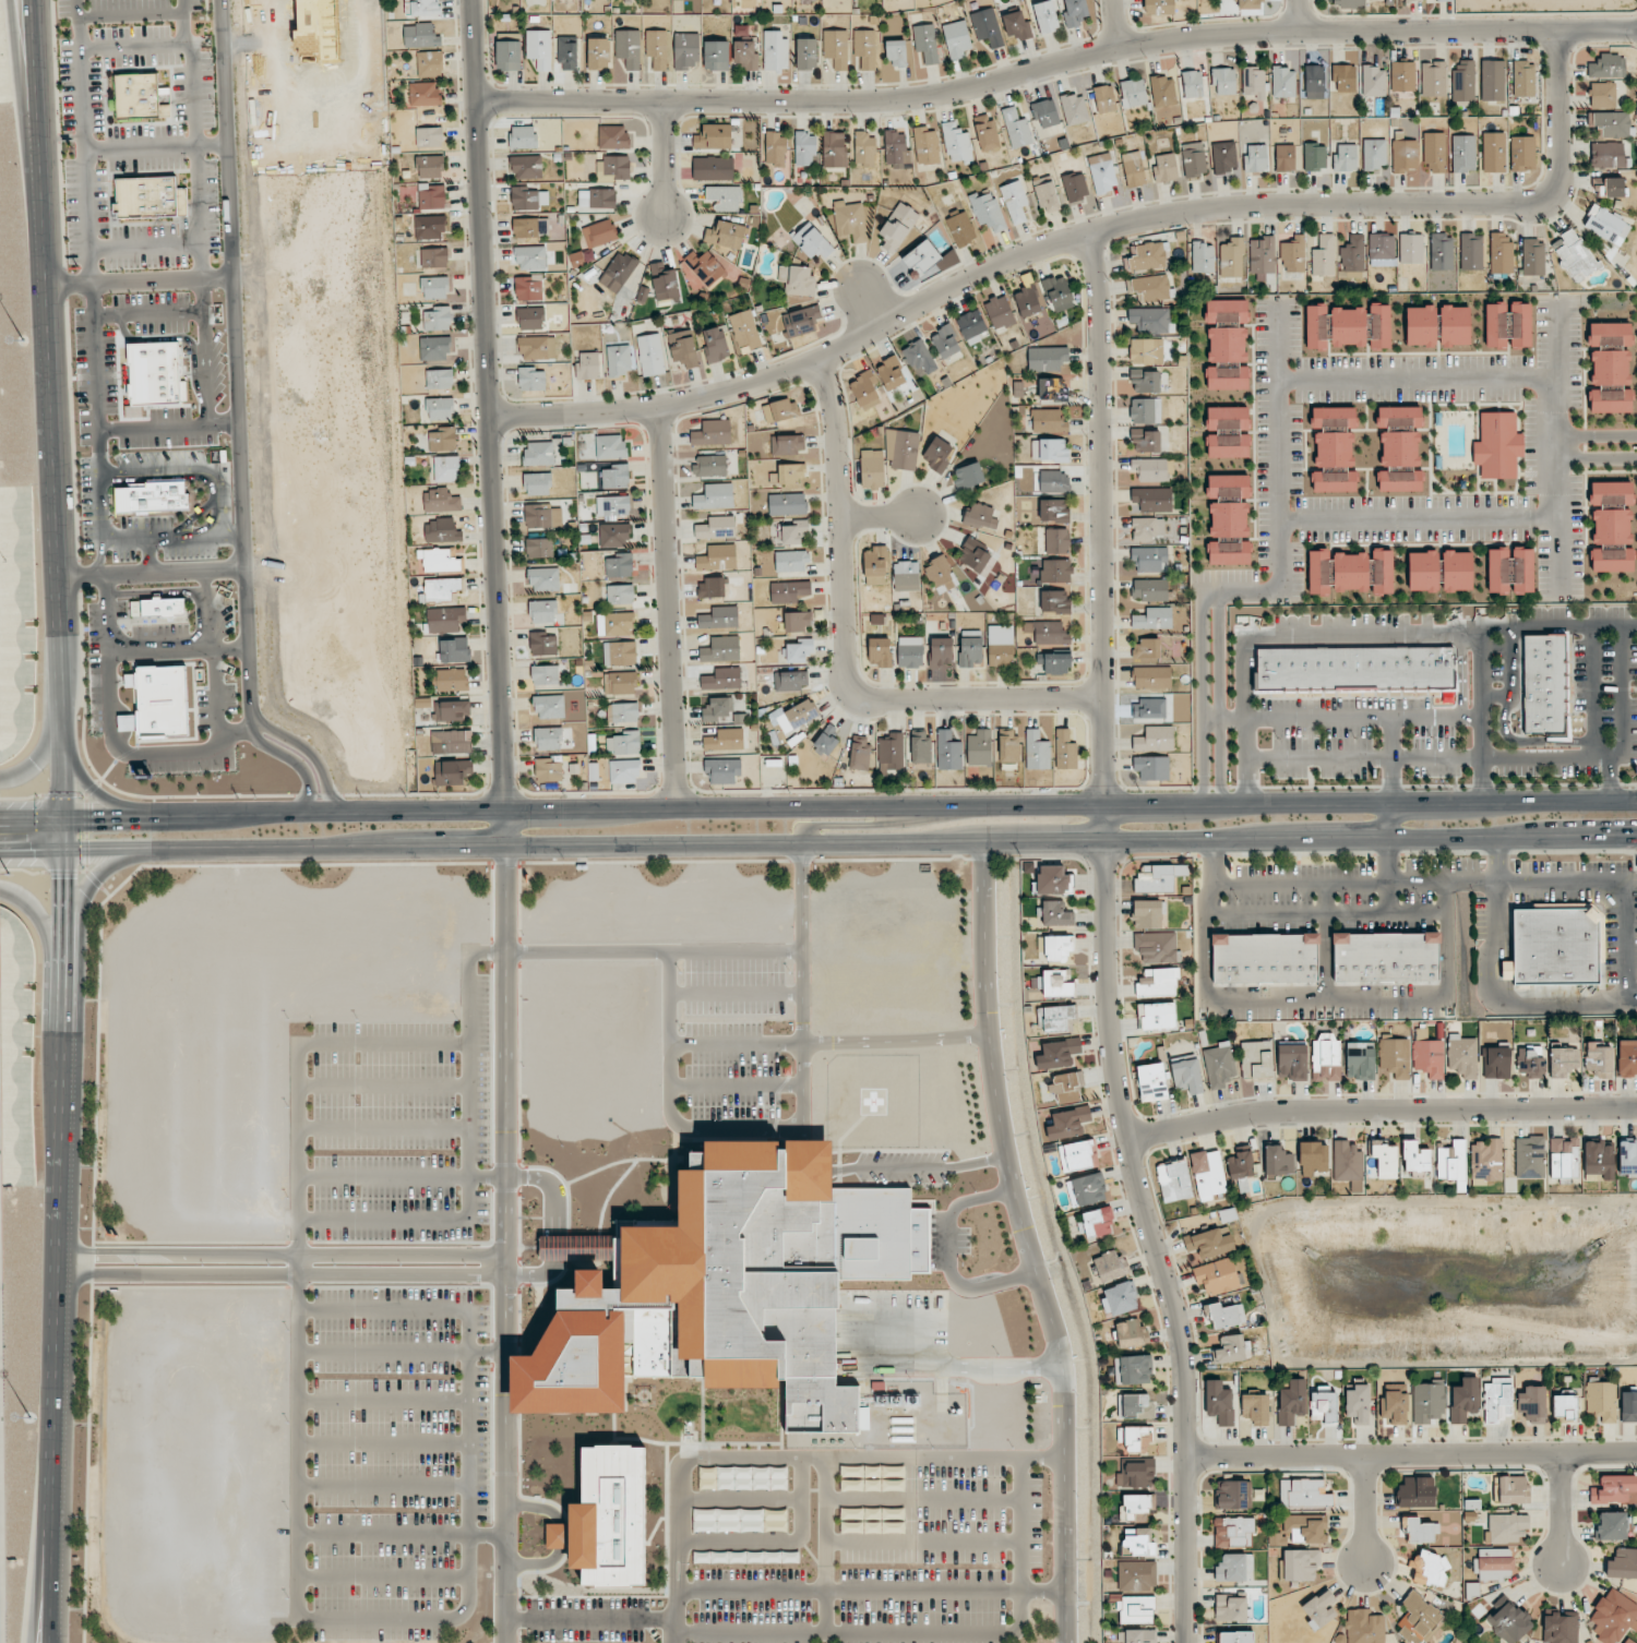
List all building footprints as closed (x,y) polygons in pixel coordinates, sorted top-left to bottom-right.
[(406,16),(442,15),(441,0),(405,0),(406,16)] [(1041,34),(1060,28),(1052,0),(1049,0),(1033,5),(1041,34)] [(1080,18),(1089,15),(1085,0),(1064,0),(1066,11),(1063,12),(1068,29),(1082,25),(1080,18)] [(1145,15),(1174,14),(1174,0),(1145,0),(1145,15)] [(1238,10),(1267,9),(1267,0),(1238,0),(1238,10)] [(1333,8),(1366,7),(1365,0),(1333,0),(1333,8)] [(988,38),(991,49),(1004,46),(994,7),(971,13),(978,41),(988,38)] [(1031,38),(1024,10),(1002,15),(1007,37),(1017,34),(1019,41),(1031,38)] [(964,57),(963,51),(972,49),(965,20),(942,25),(950,60),(964,57)] [(433,24),(404,24),(404,47),(442,47),(442,34),(433,34),(433,24)] [(913,26),(916,52),(923,51),(925,65),(938,64),(934,24),(913,26)] [(551,71),(550,30),(526,31),(527,59),(537,59),(537,71),(551,71)] [(626,71),(640,70),(639,30),(615,30),(616,59),(626,58),(626,71)] [(646,31),(646,57),(653,57),(653,71),(669,70),(668,30),(646,31)] [(848,70),(847,30),(823,30),(823,58),(833,58),(834,70),(848,70)] [(875,30),(854,30),(853,56),(861,56),(861,70),(875,70),(875,30)] [(787,31),(764,31),(764,70),(787,70),(787,31)] [(699,33),(674,33),(674,68),(699,67),(699,33)] [(559,70),(578,70),(577,37),(558,37),(559,70)] [(588,69),(609,69),(610,38),(589,38),(588,69)] [(797,70),(817,70),(816,39),(797,39),(797,70)] [(906,67),(905,40),(887,41),(888,67),(906,67)] [(521,41),(496,41),(497,71),(521,70),(521,41)] [(728,71),(729,42),(705,41),(704,70),(728,71)] [(734,41),(734,63),(745,63),(745,71),(758,71),(758,53),(754,53),(754,41),(734,41)] [(443,74),(443,51),(417,52),(418,75),(443,74)] [(1587,77),(1625,78),(1625,54),(1599,54),(1598,63),(1588,62),(1587,77)] [(1452,70),(1452,102),(1475,102),(1474,60),(1457,60),(1457,70),(1452,70)] [(1482,101),(1505,101),(1505,60),(1481,60),(1482,101)] [(1415,91),(1415,61),(1391,62),(1391,91),(1415,91)] [(1421,62),(1422,97),(1447,96),(1446,61),(1421,62)] [(1535,97),(1534,61),(1514,61),(1514,97),(1535,97)] [(1305,66),(1305,99),(1323,99),(1323,65),(1305,66)] [(1334,91),(1355,92),(1356,66),(1334,65),(1334,91)] [(1385,96),(1385,67),(1362,66),(1362,96),(1385,96)] [(1243,97),(1265,97),(1265,67),(1243,67),(1243,97)] [(1218,94),(1236,94),(1235,68),(1212,69),(1212,85),(1217,85),(1218,94)] [(1273,97),(1295,97),(1295,68),(1273,68),(1273,97)] [(1184,98),(1203,97),(1201,70),(1182,71),(1184,98)] [(115,75),(117,119),(171,117),(170,104),(159,105),(157,73),(115,75)] [(1176,105),(1173,75),(1151,78),(1154,107),(1176,105)] [(1147,105),(1144,78),(1120,81),(1123,108),(1147,105)] [(439,82),(410,83),(410,106),(439,105),(439,82)] [(1615,82),(1590,83),(1591,108),(1616,108),(1615,82)] [(1111,84),(1093,88),(1099,114),(1118,110),(1111,84)] [(1066,126),(1089,122),(1083,93),(1061,97),(1066,126)] [(1032,104),(1039,129),(1060,123),(1053,98),(1032,104)] [(1001,110),(1012,149),(1034,143),(1026,118),(1019,120),(1015,106),(1001,110)] [(1602,138),(1629,138),(1628,112),(1588,113),(1588,126),(1602,126),(1602,138)] [(975,116),(979,152),(998,150),(994,114),(975,116)] [(968,132),(959,133),(957,120),(942,123),(950,162),(964,159),(965,164),(974,162),(968,132)] [(731,124),(703,125),(703,133),(693,134),(693,149),(731,148),(731,124)] [(510,127),(511,149),(537,148),(536,126),(510,127)] [(627,126),(598,126),(599,149),(628,149),(627,126)] [(928,131),(927,126),(915,127),(916,165),(939,164),(937,131),(928,131)] [(416,128),(417,147),(443,147),(443,127),(416,128)] [(855,166),(875,166),(875,137),(868,137),(867,131),(854,131),(855,166)] [(885,131),(886,165),(895,164),(895,166),(908,165),(907,131),(885,131)] [(823,167),(846,167),(846,132),(824,132),(823,167)] [(1445,132),(1423,133),(1424,174),(1446,173),(1445,132)] [(1504,132),(1483,133),(1483,173),(1505,172),(1504,132)] [(765,166),(785,166),(786,133),(766,133),(765,166)] [(795,166),(817,166),(816,133),(795,133),(795,166)] [(1393,172),(1419,172),(1418,140),(1403,140),(1403,135),(1392,135),(1393,172)] [(1475,135),(1452,136),(1453,172),(1475,172),(1475,135)] [(1511,171),(1536,171),(1535,136),(1510,137),(1511,171)] [(1387,168),(1386,139),(1363,139),(1364,168),(1387,168)] [(1214,175),(1235,174),(1234,142),(1213,143),(1214,175)] [(1591,168),(1624,168),(1624,142),(1590,143),(1591,168)] [(1206,175),(1204,143),(1182,144),(1184,176),(1206,175)] [(1248,145),(1249,155),(1244,156),(1244,172),(1268,172),(1267,144),(1248,145)] [(1326,170),(1325,144),(1304,145),(1304,170),(1326,170)] [(1357,144),(1337,145),(1338,155),(1333,155),(1334,171),(1357,170),(1357,144)] [(1275,145),(1276,172),(1295,171),(1294,145),(1275,145)] [(1128,188),(1150,184),(1143,150),(1121,154),(1128,188)] [(1119,187),(1109,152),(1087,158),(1097,194),(1119,187)] [(1156,183),(1179,178),(1174,152),(1155,156),(1157,166),(1153,167),(1156,183)] [(443,155),(417,156),(418,178),(444,178),(443,155)] [(541,155),(511,156),(511,179),(542,178),(541,155)] [(596,158),(597,181),(630,180),(630,157),(596,158)] [(693,158),(693,181),(734,180),(733,157),(693,158)] [(1088,198),(1084,172),(1063,176),(1067,202),(1088,198)] [(115,179),(117,219),(188,216),(187,188),(177,188),(177,177),(115,179)] [(1605,178),(1605,197),(1624,197),(1623,177),(1605,178)] [(999,187),(1014,226),(1032,219),(1017,180),(999,187)] [(1039,208),(1046,206),(1048,213),(1060,210),(1053,182),(1034,186),(1039,208)] [(419,210),(446,209),(445,184),(419,185),(419,210)] [(740,187),(705,186),(705,200),(715,200),(715,211),(740,212),(740,187)] [(993,234),(1007,228),(989,187),(967,197),(980,225),(988,222),(993,234)] [(539,205),(548,205),(548,188),(512,188),(513,211),(540,210),(539,205)] [(578,209),(616,208),(616,188),(578,189),(578,209)] [(837,236),(852,234),(853,244),(867,242),(862,202),(844,205),(844,200),(833,201),(837,236)] [(879,233),(887,239),(881,247),(893,255),(920,214),(900,201),(879,233)] [(1630,224),(1594,204),(1582,227),(1618,246),(1630,224)] [(978,239),(966,211),(945,219),(957,248),(978,239)] [(446,216),(415,216),(416,240),(440,239),(439,232),(447,232),(446,216)] [(514,219),(514,238),(548,237),(548,218),(514,219)] [(581,228),(589,249),(618,239),(611,218),(581,228)] [(788,235),(811,259),(817,253),(824,260),(835,249),(806,219),(788,235)] [(703,241),(740,250),(746,227),(719,220),(716,230),(707,227),(703,241)] [(1573,226),(1559,235),(1565,244),(1554,251),(1573,284),(1599,268),(1573,226)] [(1513,274),(1513,242),(1506,242),(1506,232),(1490,233),(1490,274),(1513,274)] [(1305,235),(1282,234),(1281,272),(1304,272),(1305,235)] [(1312,249),(1312,275),(1335,275),(1335,234),(1319,234),(1319,249),(1312,249)] [(1340,246),(1341,271),(1364,270),(1363,234),(1350,235),(1350,245),(1340,246)] [(1394,265),(1394,234),(1369,235),(1369,266),(1394,265)] [(1400,263),(1423,263),(1422,234),(1399,235),(1400,263)] [(1430,235),(1431,270),(1453,270),(1452,234),(1430,235)] [(1461,270),(1483,270),(1482,234),(1460,234),(1461,270)] [(1220,244),(1220,277),(1243,278),(1243,237),(1230,237),(1230,244),(1220,244)] [(919,277),(943,258),(926,238),(903,258),(919,277)] [(1250,273),(1275,274),(1275,238),(1250,238),(1250,273)] [(1523,276),(1544,275),(1543,239),(1522,239),(1523,276)] [(1130,245),(1131,257),(1123,258),(1124,272),(1168,267),(1166,242),(1130,245)] [(1214,272),(1214,243),(1192,243),(1192,272),(1214,272)] [(546,269),(545,246),(517,247),(518,270),(546,269)] [(421,249),(422,268),(448,267),(448,248),(421,249)] [(598,281),(617,294),(639,263),(620,250),(598,281)] [(692,276),(694,274),(709,289),(727,271),(706,251),(700,257),(693,250),(679,264),(692,276)] [(681,298),(675,269),(664,271),(662,262),(649,265),(658,303),(681,298)] [(815,296),(816,277),(810,277),(811,267),(778,266),(778,281),(785,282),(785,295),(815,296)] [(1042,282),(1054,314),(1075,306),(1063,274),(1042,282)] [(1134,303),(1169,300),(1168,275),(1132,278),(1134,303)] [(448,277),(422,278),(423,299),(448,299),(448,277)] [(1022,318),(1043,311),(1034,284),(1013,292),(1022,318)] [(995,331),(1016,322),(1005,294),(983,303),(995,331)] [(813,319),(822,317),(818,304),(781,315),(788,339),(816,330),(813,319)] [(1504,304),(1486,304),(1487,348),(1506,347),(1504,304)] [(1530,347),(1530,304),(1511,304),(1511,347),(1530,347)] [(1307,305),(1306,349),(1326,349),(1326,306),(1307,305)] [(1389,305),(1370,305),(1371,348),(1390,348),(1389,305)] [(450,306),(434,306),(434,312),(424,312),(424,331),(451,330),(450,306)] [(1407,346),(1436,345),(1435,306),(1406,307),(1407,346)] [(1469,306),(1440,306),(1440,346),(1470,345),(1469,306)] [(519,330),(544,329),(543,307),(518,308),(519,330)] [(979,333),(987,329),(977,308),(955,319),(969,346),(982,339),(979,333)] [(1128,309),(1129,323),(1136,322),(1137,334),(1173,333),(1172,308),(1128,309)] [(1365,345),(1365,308),(1331,308),(1332,346),(1365,345)] [(762,347),(750,309),(729,316),(741,354),(762,347)] [(1630,323),(1588,323),(1589,348),(1592,348),(1592,386),(1629,385),(1628,348),(1631,348),(1630,323)] [(961,351),(950,324),(930,332),(941,360),(961,351)] [(704,347),(708,363),(729,358),(721,326),(703,331),(706,346),(704,347)] [(1246,328),(1209,328),(1209,361),(1246,361),(1246,328)] [(672,361),(684,360),(685,369),(698,367),(693,330),(668,333),(672,361)] [(642,376),(665,374),(660,333),(637,336),(642,376)] [(421,361),(451,360),(450,336),(420,337),(421,361)] [(520,337),(521,360),(555,359),(554,336),(520,337)] [(902,349),(918,379),(938,368),(921,338),(902,349)] [(1163,338),(1130,339),(1131,364),(1163,363),(1163,338)] [(182,403),(179,342),(129,344),(131,406),(182,403)] [(631,374),(630,345),(607,346),(609,375),(631,374)] [(1028,348),(1028,371),(1061,371),(1060,361),(1069,361),(1068,347),(1028,348)] [(581,363),(576,363),(577,379),(601,378),(599,352),(580,353),(581,363)] [(876,364),(885,390),(906,383),(897,357),(876,364)] [(546,390),(545,372),(536,372),(536,367),(519,367),(520,390),(546,390)] [(1207,390),(1249,389),(1248,367),(1206,368),(1207,390)] [(427,389),(453,388),(453,369),(426,370),(427,389)] [(1159,370),(1132,371),(1132,393),(1160,392),(1159,370)] [(883,401),(869,371),(848,382),(863,411),(883,401)] [(1039,402),(1067,401),(1066,378),(1038,379),(1039,402)] [(1631,412),(1631,389),(1590,390),(1590,413),(1631,412)] [(427,398),(428,420),(454,419),(454,397),(427,398)] [(766,423),(800,417),(797,398),(762,405),(766,423)] [(1161,398),(1131,399),(1131,423),(1161,423),(1161,398)] [(1249,406),(1207,407),(1207,434),(1249,434),(1249,406)] [(1377,408),(1378,428),(1422,426),(1421,406),(1377,408)] [(1355,407),(1312,408),(1312,429),(1356,428),(1355,407)] [(1060,409),(1032,409),(1032,432),(1069,431),(1069,421),(1060,421),(1060,409)] [(1481,479),(1516,479),(1516,457),(1523,457),(1523,433),(1515,434),(1515,412),(1480,412),(1480,442),(1473,442),(1473,465),(1481,465),(1481,479)] [(690,431),(691,445),(731,444),(730,419),(702,420),(702,431),(690,431)] [(430,451),(456,450),(455,427),(429,428),(430,451)] [(886,459),(892,459),(892,469),(918,469),(918,431),(886,430),(886,459)] [(1133,452),(1160,452),(1160,430),(1132,430),(1133,452)] [(1315,467),(1353,466),(1352,432),(1315,433),(1315,467)] [(1418,432),(1381,432),(1381,465),(1418,466),(1418,432)] [(625,457),(624,434),(596,436),(597,459),(625,457)] [(805,453),(804,435),(771,436),(771,454),(805,453)] [(1207,457),(1249,458),(1249,435),(1207,435),(1207,457)] [(923,458),(931,462),(928,467),(942,474),(954,446),(933,436),(923,458)] [(1032,461),(1069,461),(1069,448),(1064,448),(1064,439),(1032,439),(1032,461)] [(525,466),(554,465),(553,441),(524,443),(525,466)] [(860,451),(861,489),(884,488),(883,450),(860,451)] [(697,465),(692,465),(693,476),(727,475),(726,455),(697,456),(697,465)] [(435,482),(460,481),(460,456),(434,456),(435,482)] [(1167,459),(1131,459),(1132,470),(1139,470),(1139,482),(1167,482),(1167,459)] [(955,469),(958,479),(954,480),(957,491),(985,483),(979,462),(955,469)] [(602,488),(629,488),(628,464),(611,464),(611,469),(602,470),(602,488)] [(769,473),(769,485),(801,485),(801,480),(805,480),(805,464),(779,465),(779,473),(769,473)] [(1069,493),(1069,471),(1038,471),(1038,492),(1069,493)] [(1422,490),(1422,471),(1378,472),(1378,491),(1422,490)] [(1312,492),(1356,492),(1356,472),(1312,472),(1312,492)] [(551,495),(550,473),(525,474),(525,495),(551,495)] [(117,513),(190,510),(189,494),(185,494),(185,480),(146,482),(146,486),(116,488),(117,513)] [(1590,482),(1590,507),(1593,507),(1593,544),(1631,544),(1630,507),(1632,507),(1632,482),(1590,482)] [(693,509),(733,508),(732,483),(704,484),(705,494),(692,495),(693,509)] [(1172,512),(1171,488),(1131,488),(1131,502),(1140,502),(1141,512),(1172,512)] [(461,511),(461,496),(450,496),(450,489),(424,489),(424,512),(461,511)] [(805,493),(769,495),(769,515),(806,514),(805,493)] [(629,496),(596,497),(597,516),(630,515),(629,496)] [(1040,500),(1040,522),(1068,522),(1068,499),(1040,500)] [(1211,537),(1250,536),(1249,501),(1210,503),(1211,537)] [(997,529),(999,517),(993,516),(994,506),(972,503),(971,511),(965,511),(963,524),(997,529)] [(562,529),(562,508),(551,508),(551,504),(525,505),(526,530),(562,529)] [(733,516),(708,517),(709,524),(694,524),(695,539),(734,537),(733,516)] [(1156,517),(1132,518),(1133,539),(1156,538),(1156,517)] [(459,518),(424,520),(425,543),(459,541),(459,518)] [(802,544),(802,533),(809,533),(809,519),(792,519),(793,525),(782,526),(782,545),(802,544)] [(600,547),(630,546),(629,524),(599,525),(600,547)] [(1070,529),(1046,529),(1045,554),(1069,554),(1070,529)] [(526,539),(527,558),(553,557),(553,538),(526,539)] [(980,573),(993,553),(968,538),(956,558),(980,573)] [(1208,565),(1252,564),(1251,542),(1208,542),(1208,565)] [(735,544),(707,545),(708,556),(695,556),(696,570),(736,569),(735,544)] [(865,584),(886,584),(885,546),(872,546),(873,551),(864,551),(865,584)] [(1138,573),(1168,572),(1167,547),(1131,548),(1131,561),(1138,560),(1138,573)] [(450,548),(417,549),(418,559),(423,558),(423,572),(461,571),(460,558),(450,559),(450,548)] [(1488,593),(1511,593),(1533,592),(1533,549),(1513,550),(1513,558),(1508,558),(1508,550),(1487,550),(1488,593)] [(1633,572),(1633,549),(1591,550),(1591,572),(1633,572)] [(808,571),(807,551),(775,551),(776,572),(808,571)] [(1309,551),(1310,594),(1332,593),(1331,551),(1309,551)] [(1391,594),(1392,551),(1373,551),(1372,594),(1391,594)] [(1442,591),(1472,591),(1472,551),(1442,551),(1442,591)] [(1409,591),(1439,590),(1438,552),(1408,552),(1409,591)] [(632,553),(605,554),(606,577),(632,577),(632,553)] [(1371,553),(1333,554),(1334,590),(1371,590),(1371,553)] [(933,565),(926,568),(937,594),(958,585),(945,554),(931,560),(933,565)] [(1071,583),(1071,560),(1041,559),(1041,582),(1071,583)] [(894,562),(894,591),(919,590),(919,562),(894,562)] [(529,592),(559,591),(559,568),(529,568),(529,592)] [(461,578),(425,579),(425,602),(451,601),(451,589),(461,589),(461,578)] [(724,579),(698,579),(698,598),(725,597),(724,579)] [(1168,601),(1168,580),(1133,579),(1133,600),(1168,601)] [(771,604),(797,603),(797,596),(812,596),(811,581),(770,583),(771,604)] [(633,584),(607,585),(608,605),(634,604),(633,584)] [(1069,613),(1069,590),(1041,591),(1041,614),(1069,613)] [(142,599),(143,616),(162,615),(162,617),(176,617),(175,614),(186,613),(186,598),(162,599),(162,596),(155,597),(155,599),(142,599)] [(531,623),(557,623),(557,600),(530,601),(531,623)] [(466,607),(428,608),(428,632),(467,631),(466,607)] [(698,628),(738,627),(737,607),(697,608),(698,628)] [(1172,628),(1172,608),(1146,608),(1146,615),(1131,615),(1132,629),(1172,628)] [(597,613),(598,636),(633,635),(632,612),(597,613)] [(812,629),(812,612),(784,612),(785,630),(812,629)] [(1035,644),(1071,644),(1071,633),(1062,633),(1062,621),(1032,622),(1032,630),(1035,630),(1035,644)] [(988,626),(989,667),(1014,666),(1013,625),(988,626)] [(981,630),(959,631),(960,666),(982,665),(981,630)] [(557,655),(556,636),(546,636),(546,632),(530,632),(531,656),(557,655)] [(1524,736),(1567,736),(1566,635),(1523,635),(1524,736)] [(740,660),(739,636),(711,637),(711,647),(699,647),(699,661),(740,660)] [(898,668),(923,668),(922,637),(897,638),(898,668)] [(952,637),(930,638),(931,666),(952,666),(952,637)] [(468,638),(441,639),(441,662),(468,662),(468,638)] [(787,663),(806,663),(806,652),(814,652),(814,638),(799,638),(799,644),(786,644),(787,663)] [(868,638),(869,667),(891,667),(891,638),(868,638)] [(1132,659),(1159,660),(1160,639),(1140,638),(1140,646),(1133,646),(1132,659)] [(619,642),(619,647),(604,647),(604,666),(636,664),(635,641),(619,642)] [(1255,649),(1256,692),(1453,691),(1453,647),(1255,649)] [(1037,664),(1045,664),(1045,674),(1070,674),(1070,653),(1037,652),(1037,664)] [(188,736),(186,665),(137,667),(137,674),(125,674),(126,688),(137,687),(139,738),(188,736)] [(531,666),(532,685),(558,684),(558,665),(531,666)] [(700,676),(700,690),(741,688),(740,667),(715,668),(715,676),(700,676)] [(1134,689),(1171,689),(1170,667),(1134,667),(1134,689)] [(437,692),(467,691),(467,669),(436,669),(437,692)] [(774,672),(775,690),(808,689),(808,671),(774,672)] [(605,695),(637,694),(636,672),(604,673),(605,695)] [(535,696),(536,719),(565,718),(564,695),(535,696)] [(720,721),(720,717),(732,717),(732,697),(710,698),(710,707),(702,707),(703,722),(720,721)] [(767,715),(774,727),(778,724),(784,735),(819,715),(810,698),(784,712),(781,707),(767,715)] [(1134,699),(1133,719),(1172,719),(1172,700),(1134,699)] [(463,721),(463,713),(470,713),(470,701),(434,702),(435,722),(463,721)] [(638,722),(638,703),(608,704),(608,723),(638,722)] [(137,730),(137,715),(118,715),(119,731),(137,730)] [(1133,750),(1173,751),(1173,726),(1145,726),(1145,737),(1133,736),(1133,750)] [(536,750),(562,749),(561,727),(535,728),(536,750)] [(842,739),(828,727),(811,748),(825,759),(842,739)] [(744,750),(743,728),(717,729),(717,737),(703,737),(703,751),(744,750)] [(1077,768),(1076,743),(1070,743),(1070,728),(1055,729),(1056,769),(1077,768)] [(951,729),(937,729),(938,770),(963,769),(962,742),(952,742),(951,729)] [(968,765),(992,765),(991,729),(976,729),(976,735),(967,735),(968,765)] [(1026,769),(1050,769),(1050,741),(1040,741),(1040,729),(1026,729),(1026,769)] [(472,753),(471,730),(431,731),(432,754),(472,753)] [(607,736),(607,754),(640,753),(639,730),(622,730),(622,736),(607,736)] [(930,763),(929,730),(911,731),(912,763),(930,763)] [(1000,763),(1018,762),(1017,730),(999,731),(1000,763)] [(896,762),(904,762),(903,734),(878,735),(879,770),(896,769),(896,762)] [(870,739),(851,738),(850,769),(868,770),(870,739)] [(1140,780),(1169,780),(1169,757),(1134,756),(1133,771),(1140,771),(1140,780)] [(551,763),(551,758),(535,759),(536,782),(562,781),(562,763),(551,763)] [(739,759),(704,760),(704,773),(711,773),(711,784),(739,784),(739,759)] [(473,774),(473,760),(435,761),(436,785),(465,784),(465,774),(473,774)] [(610,784),(639,783),(638,760),(610,760),(610,784)] [(1070,895),(1071,874),(1064,874),(1064,866),(1039,865),(1038,893),(1070,895)] [(1188,865),(1143,865),(1143,873),(1135,872),(1135,893),(1173,893),(1173,875),(1188,875),(1188,865)] [(1043,926),(1074,925),(1074,911),(1064,912),(1063,900),(1042,901),(1043,926)] [(1133,901),(1134,928),(1163,928),(1163,900),(1133,901)] [(1598,984),(1598,906),(1513,907),(1513,985),(1598,984)] [(1136,933),(1136,964),(1177,963),(1176,932),(1136,933)] [(1334,983),(1439,981),(1439,932),(1333,934),(1334,983)] [(1319,983),(1318,934),(1212,935),(1213,983),(1319,983)] [(1045,936),(1045,962),(1068,961),(1067,951),(1073,951),(1073,936),(1045,936)] [(1512,980),(1512,961),(1502,961),(1501,980),(1512,980)] [(1177,968),(1145,969),(1145,977),(1137,977),(1137,997),(1178,995),(1177,968)] [(1139,1030),(1176,1029),(1175,1003),(1139,1004),(1139,1030)] [(1073,1031),(1073,1006),(1037,1007),(1038,1032),(1073,1031)] [(1477,1038),(1460,1038),(1460,1033),(1448,1034),(1448,1070),(1463,1070),(1463,1080),(1477,1079),(1477,1038)] [(1340,1082),(1341,1035),(1313,1035),(1313,1081),(1340,1082)] [(1072,1066),(1071,1054),(1082,1053),(1080,1038),(1041,1043),(1043,1054),(1035,1055),(1037,1070),(1072,1066)] [(1203,1050),(1210,1091),(1228,1087),(1226,1079),(1237,1077),(1230,1040),(1217,1042),(1218,1047),(1203,1050)] [(1443,1040),(1425,1041),(1425,1040),(1413,1040),(1413,1071),(1429,1070),(1429,1080),(1443,1080),(1443,1040)] [(1241,1042),(1242,1078),(1272,1077),(1271,1041),(1241,1042)] [(1374,1079),(1374,1049),(1365,1049),(1365,1042),(1347,1042),(1347,1079),(1374,1079)] [(1307,1080),(1307,1044),(1278,1045),(1278,1073),(1289,1073),(1289,1081),(1307,1080)] [(1509,1078),(1510,1046),(1484,1045),(1484,1078),(1509,1078)] [(1612,1045),(1585,1046),(1586,1077),(1612,1077),(1612,1045)] [(1518,1073),(1527,1073),(1527,1078),(1544,1078),(1543,1046),(1517,1047),(1518,1073)] [(1550,1078),(1569,1078),(1568,1071),(1579,1071),(1578,1048),(1550,1049),(1550,1078)] [(1204,1092),(1195,1053),(1169,1059),(1176,1090),(1187,1087),(1189,1096),(1204,1092)] [(1137,1065),(1140,1103),(1167,1100),(1164,1063),(1137,1065)] [(1052,1093),(1056,1092),(1058,1103),(1080,1099),(1078,1085),(1084,1084),(1082,1070),(1049,1077),(1052,1093)] [(1084,1134),(1082,1122),(1092,1121),(1089,1106),(1051,1113),(1053,1125),(1046,1126),(1048,1141),(1084,1134)] [(1544,1178),(1545,1137),(1516,1136),(1515,1178),(1544,1178)] [(1550,1138),(1550,1177),(1579,1178),(1579,1147),(1571,1147),(1571,1138),(1550,1138)] [(1058,1146),(1063,1173),(1099,1166),(1094,1139),(1058,1146)] [(1464,1139),(1452,1140),(1452,1147),(1437,1148),(1438,1180),(1460,1180),(1460,1192),(1465,1192),(1464,1139)] [(1417,1140),(1403,1140),(1404,1170),(1430,1170),(1429,1149),(1417,1149),(1417,1140)] [(1470,1141),(1471,1186),(1487,1185),(1487,1181),(1502,1180),(1501,1140),(1470,1141)] [(1603,1140),(1584,1140),(1585,1181),(1614,1180),(1613,1145),(1604,1145),(1603,1140)] [(1619,1175),(1636,1175),(1636,1140),(1619,1140),(1619,1175)] [(1327,1142),(1300,1143),(1301,1176),(1313,1176),(1313,1171),(1328,1171),(1327,1142)] [(1362,1152),(1356,1152),(1356,1142),(1333,1142),(1334,1180),(1363,1180),(1362,1152)] [(1397,1178),(1396,1142),(1371,1143),(1371,1158),(1378,1158),(1378,1179),(1397,1178)] [(513,1414),(629,1413),(629,1382),(781,1382),(786,1432),(865,1432),(864,1386),(837,1387),(836,1279),(929,1278),(929,1208),(911,1208),(911,1188),(832,1188),(832,1143),(683,1144),(684,1233),(540,1234),(540,1259),(611,1258),(610,1241),(622,1241),(623,1289),(605,1289),(605,1270),(578,1270),(536,1356),(513,1356),(513,1414)] [(1283,1145),(1264,1145),(1266,1176),(1294,1175),(1293,1154),(1283,1155),(1283,1145)] [(1219,1149),(1190,1154),(1199,1203),(1213,1200),(1212,1195),(1227,1192),(1219,1149)] [(1254,1175),(1250,1151),(1226,1155),(1231,1180),(1254,1175)] [(1155,1167),(1164,1204),(1194,1197),(1185,1159),(1155,1167)] [(1073,1208),(1108,1199),(1101,1172),(1065,1181),(1073,1208)] [(1082,1212),(1083,1220),(1077,1222),(1080,1233),(1086,1232),(1087,1239),(1115,1233),(1109,1206),(1082,1212)] [(1235,1249),(1231,1234),(1222,1237),(1219,1227),(1185,1237),(1192,1262),(1235,1249)] [(1101,1283),(1129,1273),(1120,1248),(1092,1258),(1101,1283)] [(1192,1268),(1197,1285),(1203,1283),(1207,1296),(1240,1285),(1231,1256),(1192,1268)] [(1133,1295),(1137,1293),(1133,1280),(1099,1290),(1108,1316),(1137,1307),(1133,1295)] [(1213,1329),(1246,1323),(1243,1304),(1221,1307),(1220,1303),(1209,1304),(1213,1329)] [(1114,1322),(1117,1348),(1150,1345),(1148,1326),(1140,1326),(1139,1320),(1114,1322)] [(1247,1333),(1220,1336),(1222,1350),(1212,1351),(1213,1363),(1249,1360),(1247,1333)] [(1115,1384),(1152,1383),(1151,1356),(1114,1357),(1115,1384)] [(1451,1424),(1466,1424),(1466,1413),(1477,1413),(1478,1377),(1461,1377),(1461,1386),(1451,1386),(1451,1424)] [(1233,1426),(1232,1389),(1223,1389),(1223,1379),(1206,1380),(1206,1416),(1218,1416),(1218,1426),(1233,1426)] [(1305,1379),(1289,1379),(1289,1388),(1279,1388),(1279,1427),(1294,1426),(1294,1416),(1306,1415),(1305,1379)] [(1445,1422),(1445,1382),(1413,1382),(1413,1422),(1445,1422)] [(1616,1423),(1616,1382),(1586,1382),(1585,1414),(1602,1414),(1601,1423),(1616,1423)] [(1346,1390),(1345,1416),(1355,1417),(1355,1424),(1369,1424),(1369,1385),(1354,1384),(1354,1390),(1346,1390)] [(1511,1384),(1484,1385),(1485,1422),(1504,1422),(1504,1412),(1512,1412),(1511,1384)] [(1337,1388),(1318,1388),(1318,1393),(1311,1392),(1311,1421),(1336,1421),(1337,1388)] [(1545,1388),(1517,1388),(1517,1412),(1525,1412),(1525,1424),(1545,1424),(1545,1388)] [(1407,1392),(1385,1392),(1385,1399),(1380,1399),(1381,1418),(1391,1418),(1392,1425),(1408,1425),(1407,1392)] [(1636,1422),(1636,1392),(1621,1392),(1622,1422),(1636,1422)] [(1148,1394),(1118,1395),(1118,1418),(1155,1417),(1154,1404),(1148,1404),(1148,1394)] [(1268,1426),(1269,1395),(1242,1394),(1241,1418),(1253,1418),(1253,1426),(1268,1426)] [(1576,1395),(1553,1396),(1553,1416),(1564,1415),(1565,1421),(1577,1421),(1576,1395)] [(1153,1426),(1117,1427),(1117,1447),(1126,1447),(1126,1452),(1153,1452),(1153,1426)] [(645,1587),(645,1446),(583,1446),(583,1503),(571,1503),(570,1569),(583,1569),(583,1586),(645,1587)] [(1154,1487),(1154,1461),(1122,1460),(1122,1472),(1117,1472),(1116,1486),(1154,1487)] [(904,1477),(905,1466),(840,1465),(840,1476),(904,1477)] [(787,1490),(787,1468),(700,1467),(699,1489),(787,1490)] [(1590,1503),(1627,1503),(1627,1491),(1636,1491),(1636,1476),(1599,1475),(1599,1486),(1590,1486),(1590,1503)] [(1528,1503),(1528,1476),(1499,1476),(1499,1504),(1528,1503)] [(1434,1508),(1434,1477),(1404,1477),(1404,1485),(1396,1485),(1396,1507),(1434,1508)] [(905,1481),(841,1479),(841,1490),(905,1491),(905,1481)] [(1280,1507),(1333,1507),(1332,1493),(1324,1494),(1324,1479),(1280,1480),(1280,1507)] [(1217,1510),(1251,1509),(1251,1480),(1216,1481),(1217,1510)] [(788,1531),(787,1508),(693,1510),(693,1532),(788,1531)] [(840,1518),(864,1519),(864,1509),(840,1508),(840,1518)] [(884,1519),(904,1519),(904,1509),(881,1508),(881,1510),(873,1510),(872,1519),(881,1519),(881,1513),(884,1513),(884,1519)] [(1595,1540),(1629,1539),(1628,1512),(1599,1512),(1599,1526),(1595,1526),(1595,1540)] [(1528,1515),(1487,1514),(1487,1543),(1518,1543),(1518,1536),(1527,1536),(1528,1515)] [(1291,1543),(1325,1543),(1325,1528),(1327,1528),(1327,1516),(1284,1515),(1283,1532),(1291,1533),(1291,1543)] [(1255,1518),(1215,1517),(1214,1546),(1251,1547),(1251,1533),(1255,1533),(1255,1518)] [(1439,1523),(1419,1523),(1419,1517),(1405,1517),(1405,1543),(1434,1543),(1434,1534),(1439,1534),(1439,1523)] [(546,1524),(547,1549),(564,1548),(563,1524),(546,1524)] [(1123,1556),(1155,1555),(1155,1542),(1149,1542),(1149,1528),(1123,1529),(1123,1556)] [(1412,1579),(1441,1589),(1451,1559),(1417,1548),(1410,1567),(1416,1569),(1412,1579)] [(1476,1581),(1503,1582),(1503,1576),(1512,1576),(1513,1549),(1477,1548),(1476,1581)] [(1636,1578),(1636,1548),(1615,1548),(1614,1560),(1606,1560),(1606,1577),(1636,1578)] [(1284,1580),(1318,1581),(1318,1550),(1284,1549),(1284,1580)] [(799,1563),(799,1553),(693,1551),(693,1562),(799,1563)] [(1215,1582),(1252,1581),(1252,1554),(1222,1554),(1222,1564),(1215,1564),(1215,1582)] [(1118,1590),(1156,1589),(1156,1561),(1118,1561),(1118,1590)] [(1610,1586),(1587,1620),(1596,1626),(1591,1635),(1603,1642),(1617,1642),(1628,1627),(1632,1629),(1636,1622),(1636,1605),(1610,1586)] [(1338,1614),(1332,1605),(1337,1602),(1328,1588),(1300,1608),(1316,1630),(1338,1614)] [(1445,1614),(1411,1590),(1400,1605),(1409,1611),(1394,1632),(1409,1642),(1424,1642),(1445,1614)] [(1215,1621),(1246,1621),(1247,1597),(1216,1596),(1215,1621)] [(1118,1623),(1154,1623),(1154,1598),(1119,1598),(1118,1623)] [(1534,1624),(1509,1599),(1485,1621),(1506,1642),(1514,1642),(1534,1624)] [(1383,1615),(1367,1615),(1367,1609),(1346,1609),(1347,1642),(1384,1642),(1383,1615)] [(1578,1613),(1543,1612),(1543,1642),(1578,1642),(1578,1613)] [(1126,1629),(1126,1642),(1155,1642),(1155,1629),(1126,1629)]
